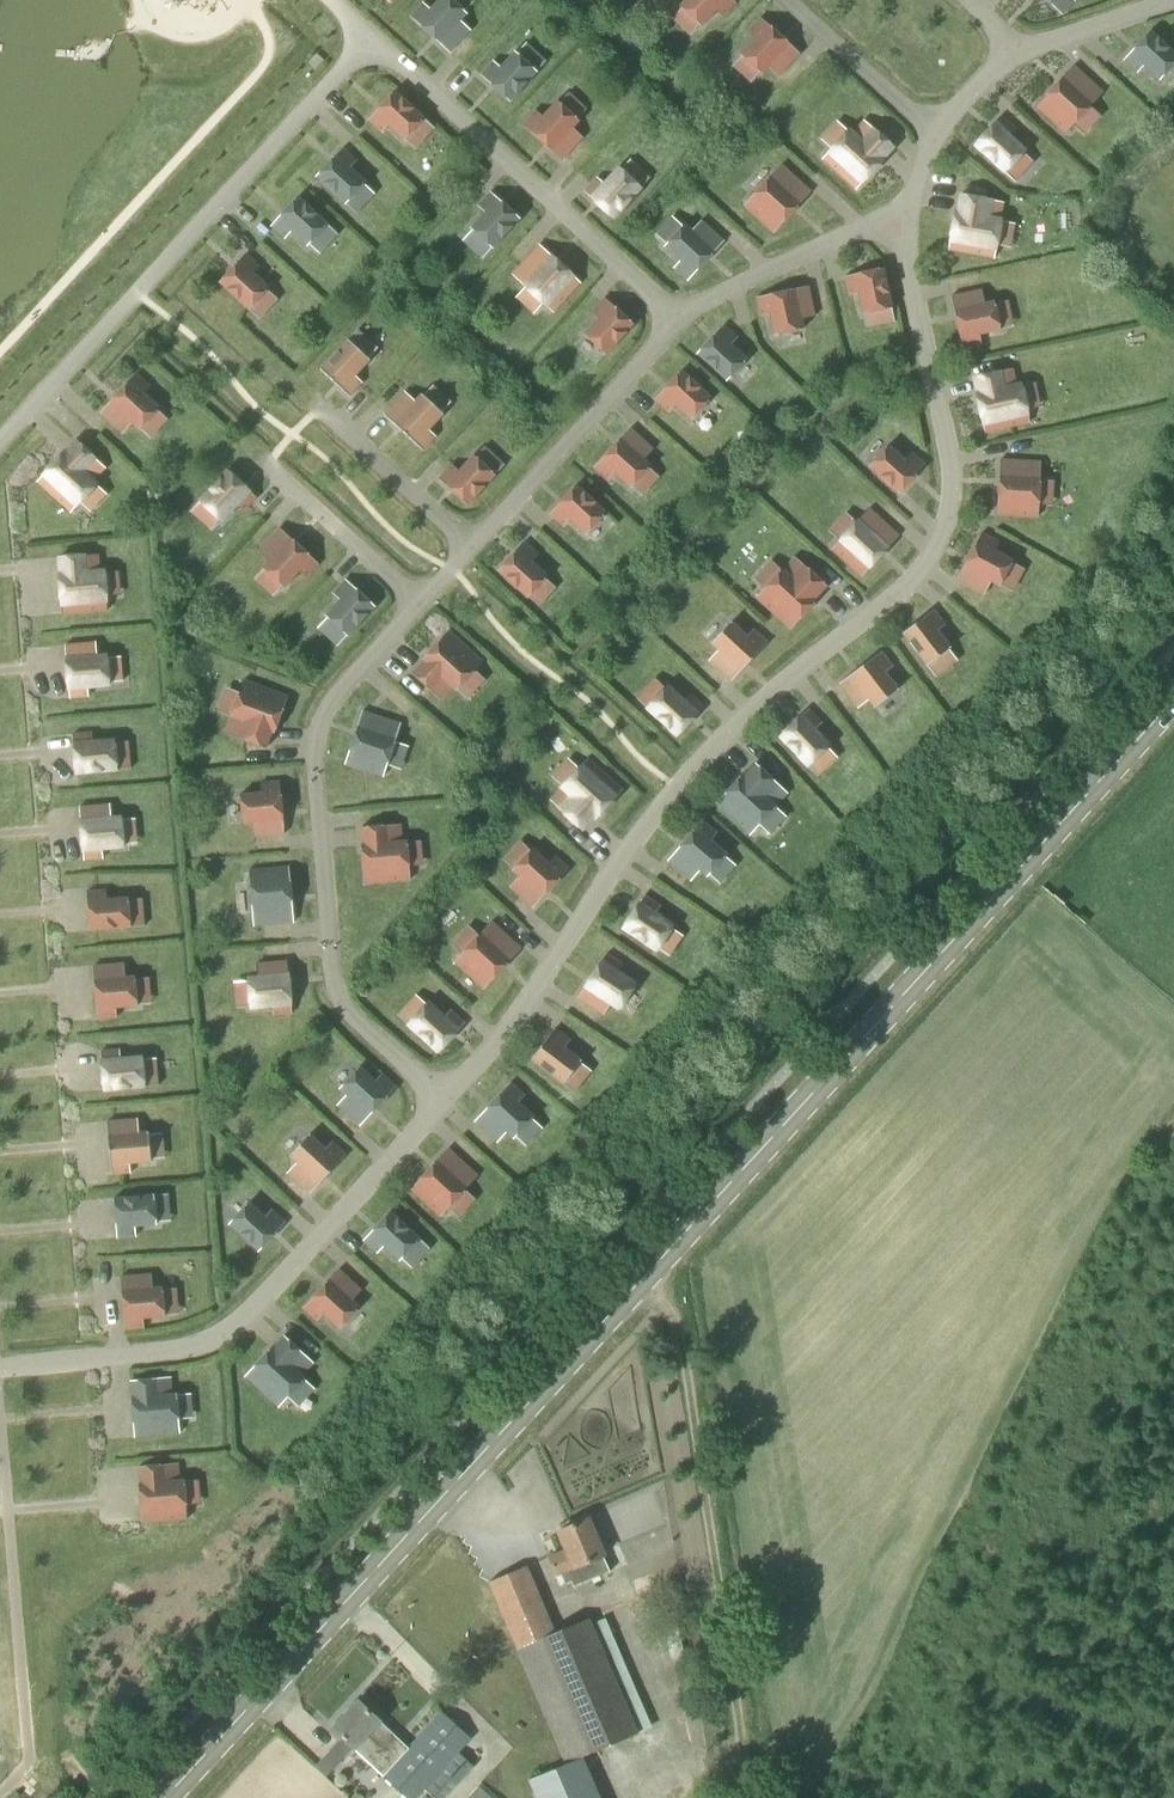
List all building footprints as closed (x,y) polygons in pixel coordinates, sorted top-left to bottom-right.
[(451,54),(472,31),(461,21),(468,14),(453,0),(439,0),(430,9),(423,3),(410,16),(451,54)] [(732,0),(686,0),(680,6),(702,27),(717,11),(723,17),(736,4),(732,0)] [(1051,5),(1051,4),(1063,15),(1076,1),(1075,0),(1045,0),(1051,5)] [(800,55),(761,18),(748,31),(756,38),(741,54),(762,74),(769,67),(779,77),(800,55)] [(1151,30),(1147,34),(1134,48),(1134,49),(1123,61),(1137,73),(1143,66),(1159,81),(1164,75),(1165,76),(1173,66),(1173,51),(1151,30)] [(481,75),(511,103),(539,73),(516,51),(501,67),(494,61),(481,75)] [(1104,91),(1075,65),(1060,81),(1059,80),(1045,95),(1047,96),(1036,107),(1065,134),(1075,123),(1077,124),(1090,109),(1089,108),(1104,91)] [(425,119),(395,91),(367,120),(382,134),(388,127),(404,143),(407,139),(425,119)] [(522,123),(563,162),(584,139),(574,129),(580,122),(558,101),(543,117),(536,110),(522,123)] [(973,147),(1004,176),(1028,150),(1011,135),(1017,128),(1002,115),(973,147)] [(862,187),(896,149),(863,119),(853,131),(850,128),(822,159),(856,190),(860,186),(862,187)] [(315,178),(345,205),(366,182),(351,168),(358,160),(344,147),(315,178)] [(773,233),(812,192),(784,165),(744,207),(773,233)] [(614,221),(644,189),(619,166),(603,183),(597,177),(583,192),(614,221)] [(520,220),(491,192),(477,206),(485,213),(471,228),(493,249),(520,220)] [(948,251),(994,259),(996,252),(997,253),(1003,218),(1002,218),(1004,202),(958,194),(956,210),(954,209),(948,243),(950,243),(948,251)] [(329,225),(299,196),(270,226),(285,241),(293,233),(309,249),(311,246),(329,225)] [(688,281),(725,241),(702,221),(693,231),(686,224),(665,247),(681,262),(674,269),(688,281)] [(581,283),(540,245),(512,276),(553,314),(581,283)] [(219,284),(249,311),(270,287),(254,272),(261,264),(247,252),(219,284)] [(863,316),(866,315),(893,309),(884,268),(844,276),(849,296),(858,294),(863,316)] [(809,286),(756,298),(760,316),(769,314),(774,337),(805,330),(802,320),(816,317),(809,286)] [(952,296),(964,349),(982,345),(980,336),(1002,331),(995,301),(985,303),(982,289),(952,296)] [(606,356),(634,326),(604,298),(591,311),(599,318),(584,335),(606,356)] [(696,355),(726,383),(748,359),(732,344),(739,337),(725,323),(696,355)] [(348,339),(321,369),(351,397),(364,383),(356,376),(371,360),(348,339)] [(986,433),(1031,424),(1022,382),(1016,384),(1013,368),(972,377),(982,428),(984,427),(986,433)] [(712,398),(682,370),(655,400),(669,413),(675,406),(691,420),(712,398)] [(136,375),(100,414),(123,435),(132,425),(140,431),(160,409),(144,394),(150,387),(136,375)] [(385,415),(424,451),(437,437),(431,431),(446,415),(423,393),(415,401),(406,392),(385,415)] [(631,427),(594,468),(608,481),(614,474),(631,489),(652,466),(645,459),(655,447),(631,427)] [(38,483),(71,514),(76,508),(76,509),(100,483),(96,479),(106,468),(97,459),(98,458),(76,439),(41,476),(43,477),(38,483)] [(868,468),(898,495),(927,464),(912,451),(905,459),(890,445),(868,468)] [(439,478),(469,506),(497,477),(473,455),(459,470),(452,464),(439,478)] [(1000,459),(998,516),(1040,517),(1041,460),(1000,459)] [(228,468),(198,501),(224,524),(240,506),(244,511),(256,498),(251,494),(253,491),(228,468)] [(606,513),(577,485),(550,515),(563,528),(570,520),(585,535),(606,513)] [(870,508),(832,551),(862,578),(900,535),(870,508)] [(319,564),(280,528),(259,551),(270,560),(263,568),(285,588),(300,572),(306,577),(319,564)] [(983,532),(957,581),(984,595),(991,582),(1000,587),(1014,560),(995,550),(999,541),(983,532)] [(526,540),(497,572),(528,599),(549,576),(533,562),(540,553),(526,540)] [(57,555),(61,609),(63,608),(64,614),(108,611),(107,604),(110,604),(107,568),(100,569),(99,555),(87,556),(87,553),(57,555)] [(757,598),(789,630),(818,600),(817,598),(827,587),(796,557),(757,598)] [(348,637),(375,607),(345,580),(333,594),(340,601),(326,617),(348,637)] [(902,635),(927,667),(952,648),(938,630),(947,624),(936,610),(902,635)] [(732,681),(768,641),(754,628),(748,635),(733,621),(712,644),(718,650),(709,660),(732,681)] [(450,631),(412,674),(441,700),(452,687),(457,691),(484,661),(450,631)] [(66,645),(70,698),(89,697),(89,689),(111,687),(109,654),(97,655),(96,643),(66,645)] [(883,651),(839,684),(858,709),(869,700),(874,707),(899,689),(886,671),(894,665),(883,651)] [(274,735),(287,695),(244,680),(231,718),(231,719),(225,735),(267,749),(272,734),(274,735)] [(645,710),(676,739),(705,707),(691,694),(685,700),(668,685),(645,710)] [(802,713),(777,738),(809,769),(833,745),(817,729),(823,722),(809,708),(803,714),(802,713)] [(363,711),(345,765),(383,778),(401,724),(363,711)] [(74,736),(75,777),(118,775),(117,739),(93,740),(93,736),(74,736)] [(624,789),(589,758),(551,800),(558,806),(556,808),(583,833),(624,789)] [(715,805),(749,836),(789,794),(756,763),(745,774),(744,774),(715,805)] [(284,834),(280,783),(261,784),(261,792),(241,794),(244,825),(253,824),(254,836),(284,834)] [(81,808),(85,860),(104,859),(103,851),(126,850),(123,816),(112,817),(111,805),(81,808)] [(704,820),(667,861),(690,881),(700,870),(707,877),(728,854),(712,839),(718,832),(704,820)] [(361,828),(365,886),(411,882),(407,841),(402,841),(400,825),(361,828)] [(533,908),(569,869),(556,856),(549,863),(533,848),(512,871),(520,878),(511,887),(533,908)] [(250,872),(254,927),(293,924),(290,869),(250,872)] [(91,932),(131,928),(128,898),(107,900),(106,892),(87,894),(91,932)] [(645,894),(621,929),(656,953),(676,925),(657,912),(662,905),(645,894)] [(483,990),(522,948),(495,922),(455,964),(483,990)] [(608,952),(578,998),(603,1015),(610,1005),(619,1011),(638,982),(619,969),(623,963),(608,952)] [(247,976),(250,1011),(274,1009),(274,1015),(291,1014),(291,1007),(294,1007),(291,972),(288,972),(288,961),(258,964),(259,975),(247,976)] [(95,966),(99,1019),(117,1017),(116,1009),(138,1007),(136,977),(126,978),(125,964),(95,966)] [(429,1000),(406,1026),(419,1038),(420,1037),(429,1045),(428,1046),(437,1054),(466,1022),(452,1009),(446,1016),(429,1000)] [(531,1060),(563,1084),(582,1059),(565,1047),(570,1040),(555,1028),(531,1060)] [(105,1090),(145,1088),(143,1058),(121,1060),(120,1050),(102,1051),(105,1090)] [(360,1126),(397,1086),(383,1073),(377,1080),(360,1065),(338,1089),(346,1096),(337,1106),(360,1126)] [(511,1082),(475,1122),(497,1142),(506,1132),(514,1140),(535,1116),(519,1102),(525,1095),(511,1082)] [(108,1122),(112,1173),(131,1172),(130,1164),(151,1162),(149,1133),(139,1134),(138,1120),(108,1122)] [(310,1193),(346,1154),(333,1142),(326,1149),(311,1135),(290,1157),(297,1163),(288,1173),(310,1193)] [(449,1148),(411,1189),(441,1216),(478,1175),(449,1148)] [(114,1198),(118,1237),(137,1235),(136,1227),(158,1225),(155,1194),(114,1198)] [(259,1252),(286,1222),(272,1209),(266,1216),(250,1201),(228,1225),(259,1252)] [(391,1210),(363,1240),(378,1253),(384,1246),(400,1261),(421,1238),(391,1210)] [(341,1268),(305,1307),(319,1319),(324,1314),(339,1328),(360,1306),(353,1299),(363,1288),(341,1268)] [(122,1277),(126,1328),(145,1327),(144,1319),(165,1317),(163,1288),(153,1289),(152,1275),(122,1277)] [(279,1408),(306,1377),(297,1369),(298,1368),(304,1373),(314,1361),(284,1335),(274,1347),(272,1346),(244,1377),(279,1408)] [(136,1437),(181,1433),(177,1394),(173,1394),(173,1388),(172,1375),(131,1379),(136,1437)] [(180,1480),(180,1474),(179,1463),(139,1466),(143,1523),(187,1520),(185,1480),(180,1480)] [(574,1585),(611,1569),(589,1518),(559,1531),(567,1550),(549,1557),(556,1575),(561,1573),(566,1584),(572,1581),(574,1585)] [(488,1581),(566,1764),(583,1757),(638,1734),(588,1617),(554,1632),(526,1566),(488,1581)] [(395,1733),(359,1700),(333,1728),(353,1747),(408,1797),(418,1797),(427,1788),(438,1797),(446,1797),(476,1766),(460,1751),(473,1738),(444,1711),(411,1748),(395,1733)] [(566,1764),(529,1780),(537,1797),(600,1797),(583,1757),(566,1764)]
